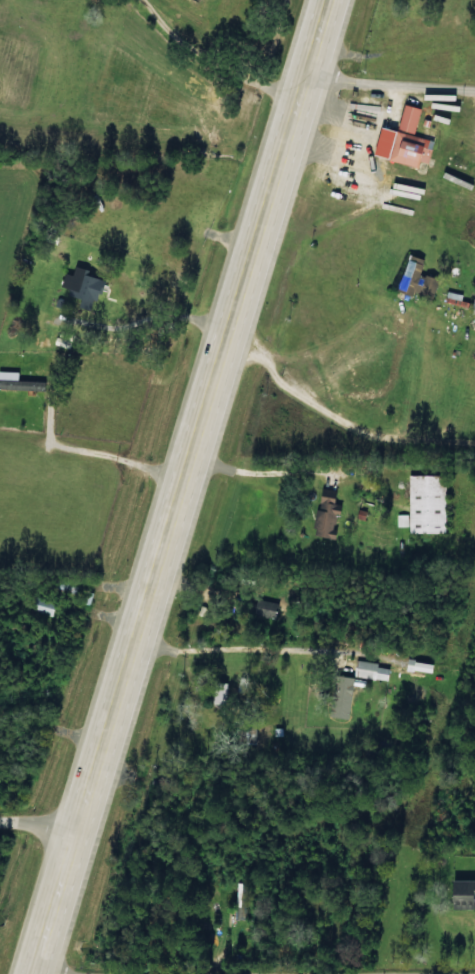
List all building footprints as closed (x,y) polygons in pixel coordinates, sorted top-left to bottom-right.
[(397,129),(414,134),(421,109),(404,104),(397,129)] [(397,292),(412,297),(413,293),(432,299),(438,280),(420,274),(424,260),(408,255),(397,292)] [(68,295),(94,306),(104,281),(88,274),(89,271),(75,266),(72,275),(66,273),(61,286),(71,289),(68,295)] [(18,372),(0,372),(0,385),(43,386),(43,382),(18,381),(18,372)] [(397,527),(407,527),(407,534),(444,533),(443,476),(407,477),(408,515),(397,515),(397,527)] [(315,510),(313,538),(335,539),(338,498),(319,497),(318,510),(315,510)] [(52,616),(54,599),(33,596),(30,612),(52,616)] [(280,605),(257,598),(252,613),(275,620),(280,605)] [(387,680),(389,669),(378,668),(378,663),(355,660),(353,676),(387,680)] [(335,697),(331,697),(329,717),(348,720),(352,678),(338,676),(335,697)] [(449,881),(449,904),(474,905),(474,897),(474,881),(449,881)] [(234,919),(244,919),(246,884),(237,883),(234,919)]
